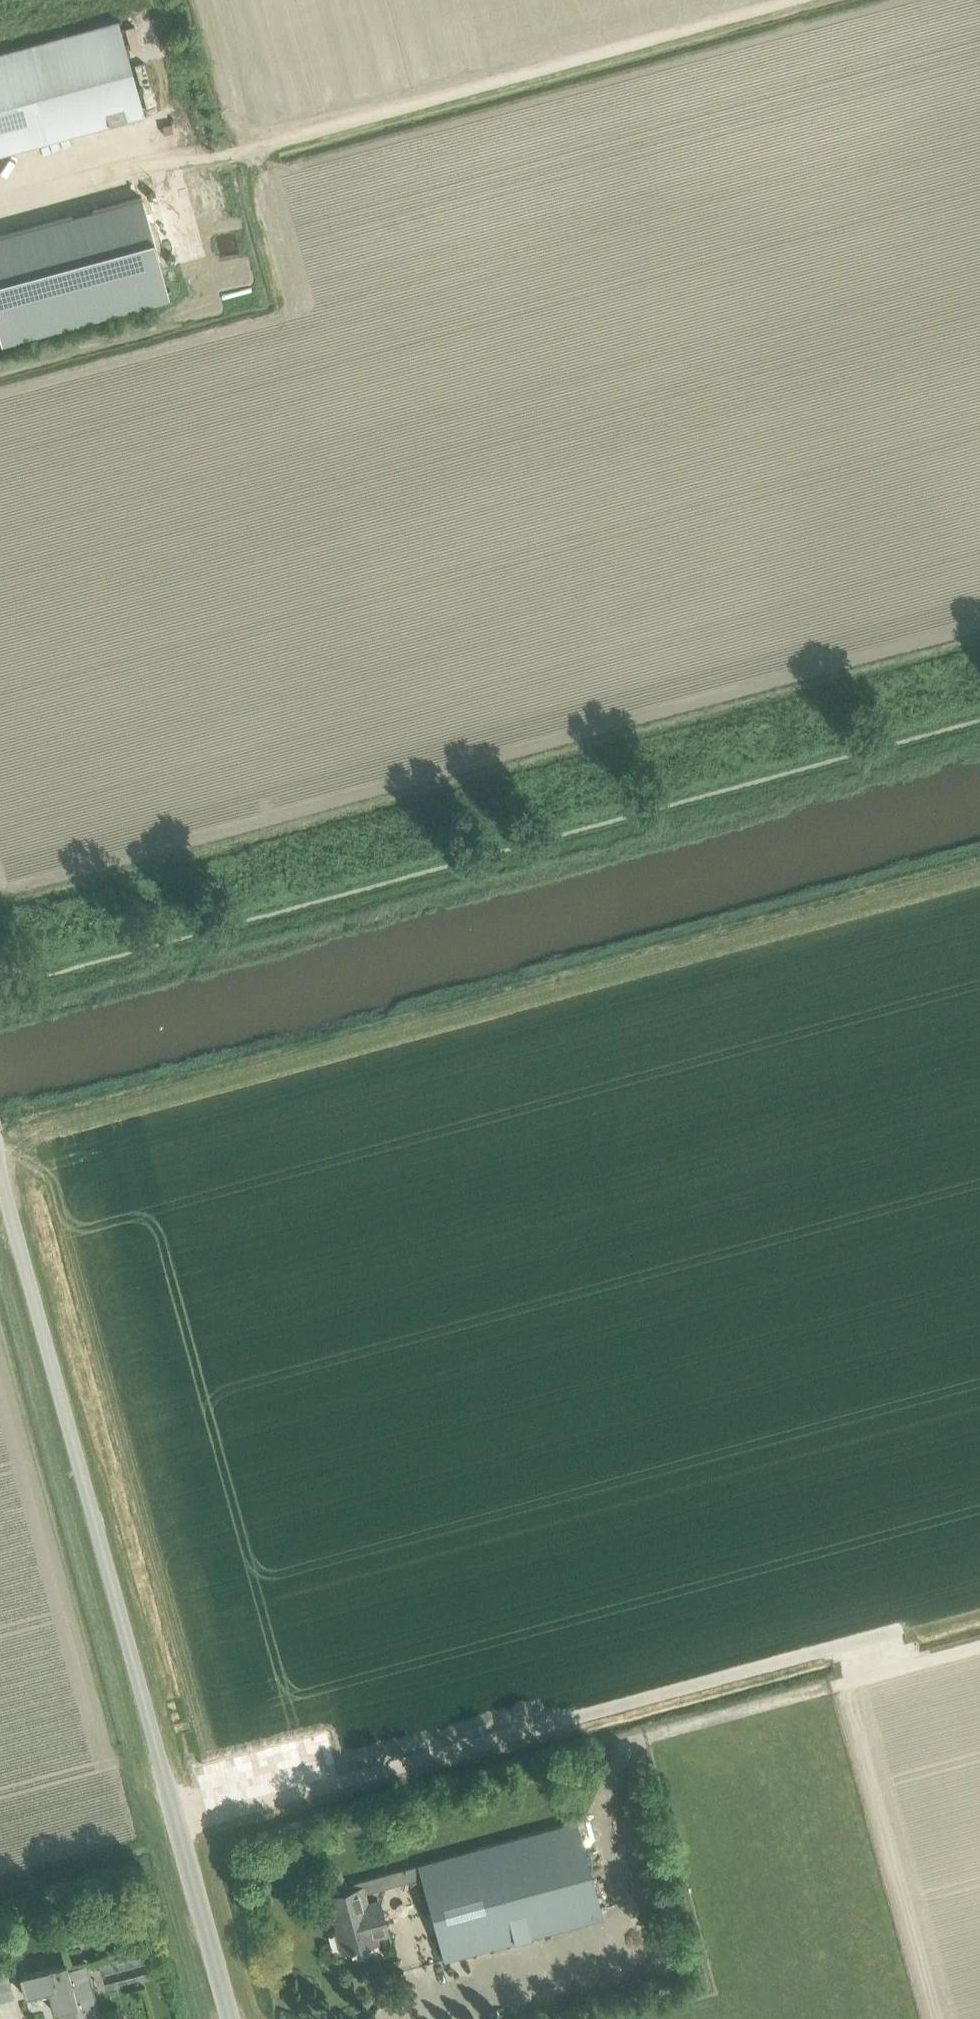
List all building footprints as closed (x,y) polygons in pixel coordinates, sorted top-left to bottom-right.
[(144,114),(118,21),(0,53),(0,154),(144,114)] [(0,237),(0,340),(0,341),(168,294),(141,198),(0,237)] [(444,1960),(602,1916),(576,1822),(417,1866),(444,1960)] [(342,1892),(326,1897),(341,1952),(350,1950),(350,1951),(356,1950),(355,1948),(377,1943),(375,1938),(387,1934),(377,1899),(366,1903),(363,1895),(360,1881),(340,1887),(342,1892)] [(19,1976),(25,1996),(48,1990),(55,2012),(56,2012),(58,2018),(80,2018),(97,2013),(85,1965),(67,1970),(66,1964),(19,1976)]
